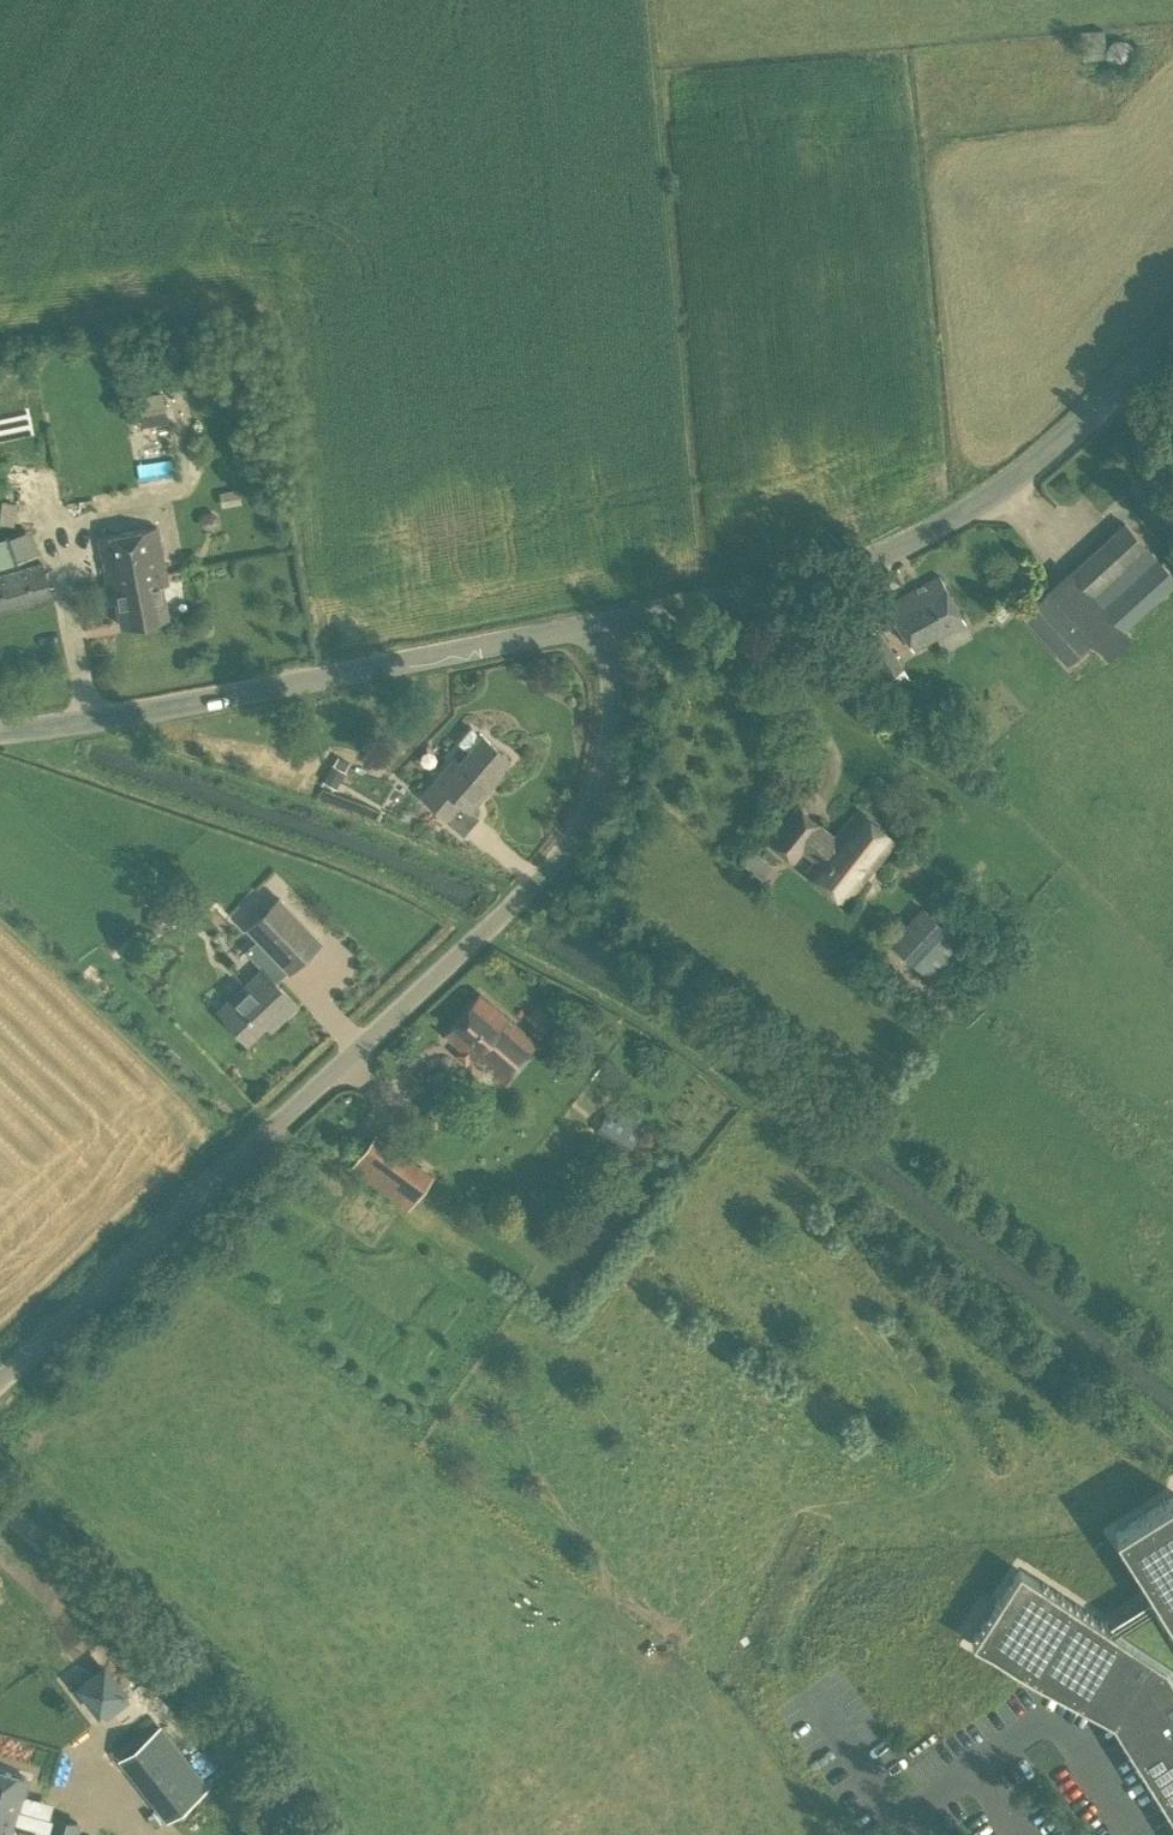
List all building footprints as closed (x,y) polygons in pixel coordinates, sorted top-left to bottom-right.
[(1131,637),(1123,629),(1172,584),(1172,574),(1125,521),(1021,614),(1066,664),(1092,640),(1109,658),(1131,637)] [(168,619),(162,587),(168,586),(157,530),(98,541),(109,597),(115,596),(120,628),(168,619)] [(42,531),(19,533),(21,560),(44,558),(42,531)] [(17,561),(9,537),(0,540),(0,567),(17,561)] [(54,601),(42,561),(0,573),(0,617),(54,601)] [(912,652),(963,623),(938,578),(886,607),(912,652)] [(893,688),(909,678),(878,626),(861,636),(893,688)] [(480,737),(469,728),(457,743),(467,752),(458,763),(452,759),(420,796),(447,819),(461,803),(468,810),(493,782),(489,778),(506,758),(481,736),(480,737)] [(983,779),(994,768),(982,756),(972,768),(983,779)] [(835,838),(798,809),(769,845),(794,865),(807,849),(817,857),(804,873),(845,906),(895,843),(856,812),(835,838)] [(277,1023),(297,1005),(273,979),(285,968),(288,972),(319,942),(278,900),(247,930),(257,940),(246,951),(262,969),(218,1010),(246,1041),(272,1017),(277,1023)] [(931,913),(922,906),(906,924),(899,917),(883,935),(931,980),(938,973),(947,981),(972,954),(953,936),(960,928),(937,906),(931,913)] [(502,1083),(537,1043),(479,993),(444,1034),(469,1060),(472,1058),(502,1083)] [(645,1119),(624,1108),(620,1116),(609,1110),(596,1131),(628,1150),(642,1129),(640,1128),(645,1119)] [(1115,1531),(1156,1597),(1109,1626),(1019,1568),(972,1642),(1111,1715),(1172,1813),(1172,1495),(1115,1531)] [(160,1724),(118,1757),(136,1780),(178,1748),(160,1724)] [(0,1767),(0,1834),(14,1834),(17,1823),(47,1831),(45,1834),(77,1834),(81,1821),(52,1813),(50,1818),(21,1809),(31,1776),(0,1767)]
